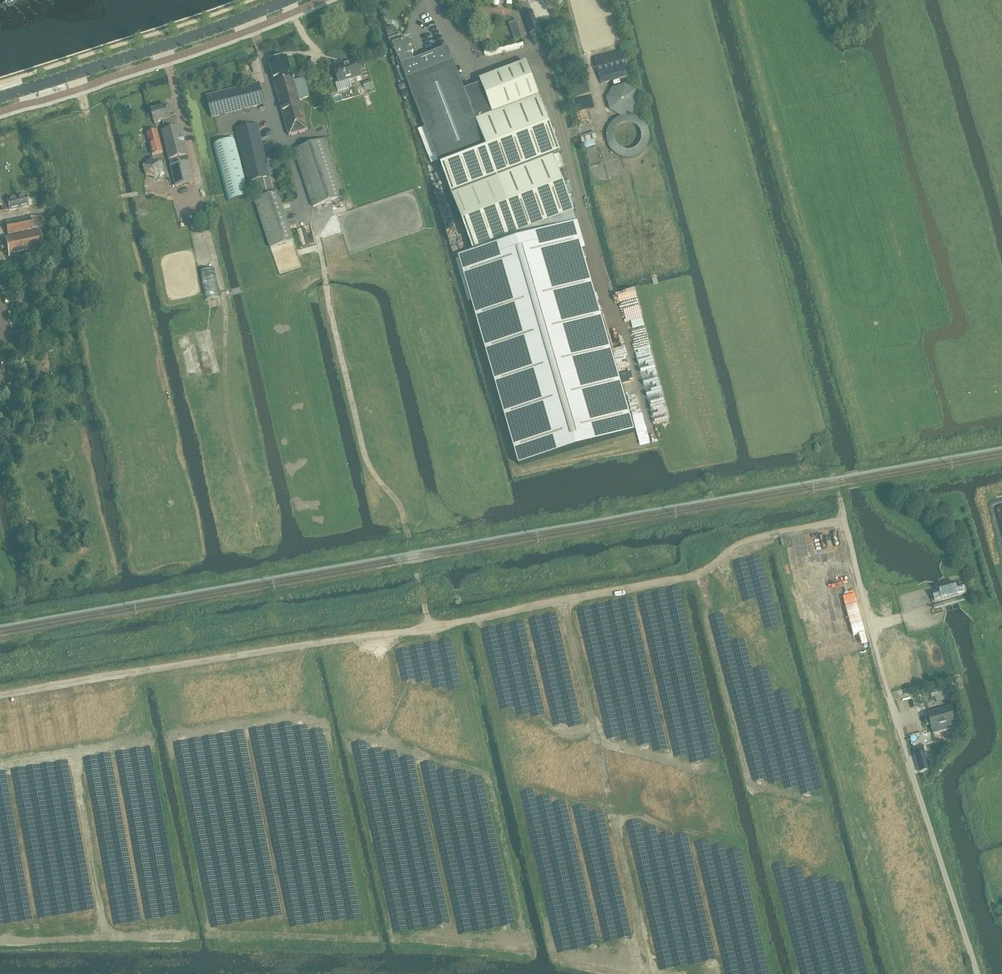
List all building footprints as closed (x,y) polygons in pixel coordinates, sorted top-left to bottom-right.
[(523,16),(528,31),(537,27),(536,23),(532,13),(523,16)] [(537,27),(528,31),(531,42),(541,38),(537,27)] [(401,36),(391,40),(395,50),(399,60),(400,64),(413,59),(412,56),(412,55),(413,54),(413,53),(413,52),(412,52),(412,51),(411,51),(410,51),(409,49),(412,48),(409,40),(403,42),(401,36)] [(399,67),(396,68),(402,82),(407,81),(437,160),(473,251),(458,256),(519,466),(634,432),(628,411),(600,316),(582,252),(585,251),(574,212),(553,157),(560,154),(539,97),(526,63),(479,81),(480,85),(464,91),(448,49),(447,47),(413,59),(400,64),(401,66),(399,67),(398,67),(399,67)] [(595,60),(602,84),(631,76),(624,52),(595,60)] [(308,131),(300,100),(309,98),(304,79),(295,82),(288,58),(269,63),(274,79),(290,137),(308,131)] [(334,69),(339,83),(339,84),(350,80),(357,78),(361,77),(356,62),(334,69)] [(571,79),(577,99),(591,95),(586,75),(571,79)] [(339,84),(339,83),(336,84),(339,92),(352,87),(350,80),(339,84)] [(207,98),(212,119),(266,106),(260,84),(207,98)] [(606,100),(609,112),(620,118),(627,116),(633,115),(634,113),(639,104),(636,92),(625,85),(612,89),(606,100)] [(162,131),(175,187),(194,183),(180,127),(179,127),(177,116),(170,117),(168,107),(152,111),(155,124),(163,122),(165,131),(162,131)] [(647,127),(644,124),(642,121),(638,119),(635,118),(631,117),(627,116),(620,118),(617,119),(613,123),(611,125),(609,128),(616,132),(617,130),(618,129),(620,127),(621,126),(623,125),(625,125),(627,125),(630,125),(632,125),(634,126),(637,128),(638,129),(640,131),(641,133),(641,136),(641,139),(641,141),(649,142),(649,139),(649,134),(648,131),(647,127)] [(258,125),(236,130),(249,183),(255,182),(259,199),(274,194),(258,125)] [(615,134),(616,132),(609,128),(607,131),(606,135),(606,138),(607,141),(607,143),(608,146),(610,149),(612,153),(615,155),(618,157),(622,159),(626,159),(630,159),(634,159),(638,157),(641,155),(644,153),(646,150),(648,146),(649,142),(641,141),(641,143),(639,145),(638,148),(636,149),(634,151),(631,152),(629,152),(627,152),(624,151),(622,150),(620,149),(618,147),(616,145),(615,143),(615,141),(614,139),(615,136),(615,134)] [(150,146),(152,155),(162,153),(157,131),(147,134),(150,146)] [(595,132),(581,136),(584,149),(596,145),(594,140),(597,140),(595,132)] [(250,198),(234,140),(213,145),(228,203),(250,198)] [(295,150),(314,208),(345,198),(326,140),(295,150)] [(144,167),(146,178),(157,181),(165,174),(162,163),(152,160),(144,167)] [(278,193),(255,200),(271,248),(294,241),(278,193)] [(1,206),(3,212),(9,211),(28,207),(26,197),(6,201),(7,202),(1,203),(0,197),(0,207),(1,206)] [(4,224),(6,235),(40,229),(37,218),(4,224)] [(5,239),(8,259),(43,253),(39,233),(5,239)] [(333,264),(328,240),(324,241),(328,265),(333,264)] [(215,269),(199,272),(205,301),(221,298),(215,269)] [(10,363),(5,364),(9,379),(14,378),(10,363)] [(932,594),(934,602),(943,600),(965,594),(963,586),(956,588),(954,584),(938,588),(939,592),(932,594)] [(927,714),(932,730),(954,724),(949,708),(927,714)] [(925,752),(914,755),(919,773),(930,770),(925,752)]
